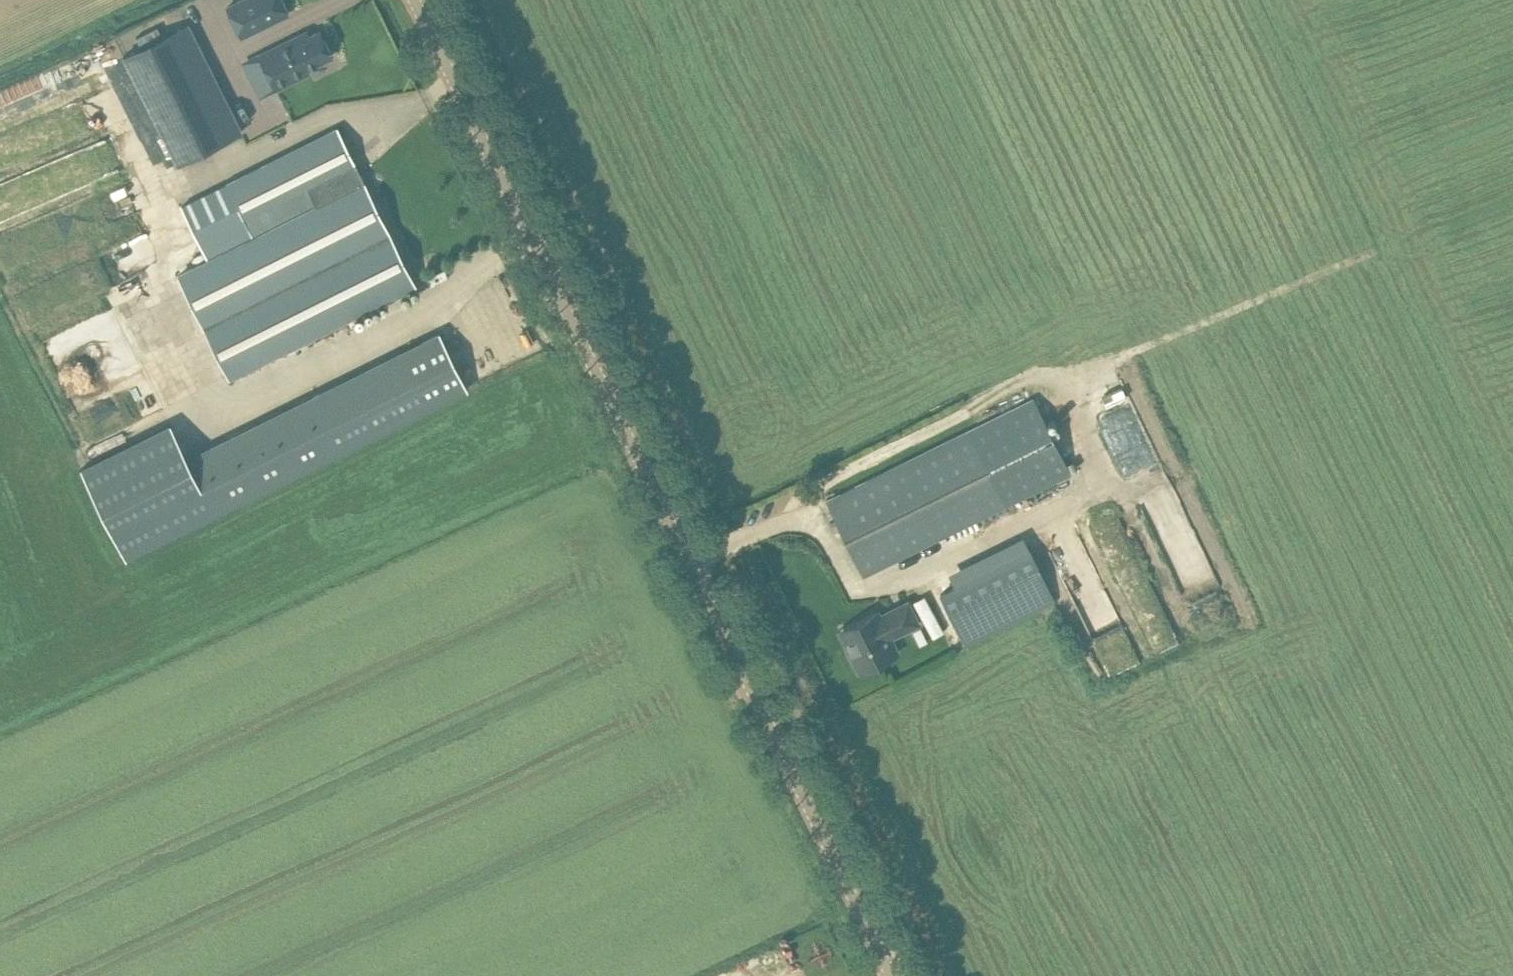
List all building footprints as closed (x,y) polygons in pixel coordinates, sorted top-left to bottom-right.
[(229,7),(242,35),(287,13),(280,0),(244,0),(229,7)] [(188,24),(124,56),(177,162),(240,130),(230,110),(207,122),(174,56),(197,44),(188,24)] [(307,67),(333,55),(320,30),(295,42),(293,38),(259,55),(275,89),(309,72),(307,67)] [(356,164),(338,128),(227,183),(181,206),(209,260),(316,207),(307,189),(356,164)] [(14,157),(5,135),(0,137),(0,163),(14,157)] [(316,207),(209,260),(178,276),(204,326),(390,233),(356,164),(307,189),(316,207)] [(416,284),(390,233),(204,326),(229,377),(416,284)] [(433,409),(469,391),(442,336),(405,354),(433,409)] [(1071,473),(1035,398),(827,500),(863,575),(1071,473)] [(314,400),(190,462),(217,517),(341,455),(314,400)] [(217,517),(190,462),(173,427),(83,472),(128,561),(217,517)] [(1055,601),(1030,550),(940,595),(965,645),(1055,601)] [(843,628),(839,630),(849,651),(859,671),(877,663),(893,655),(885,639),(918,623),(908,602),(880,615),(877,611),(843,628)] [(922,637),(929,654),(960,641),(953,624),(922,637)]
